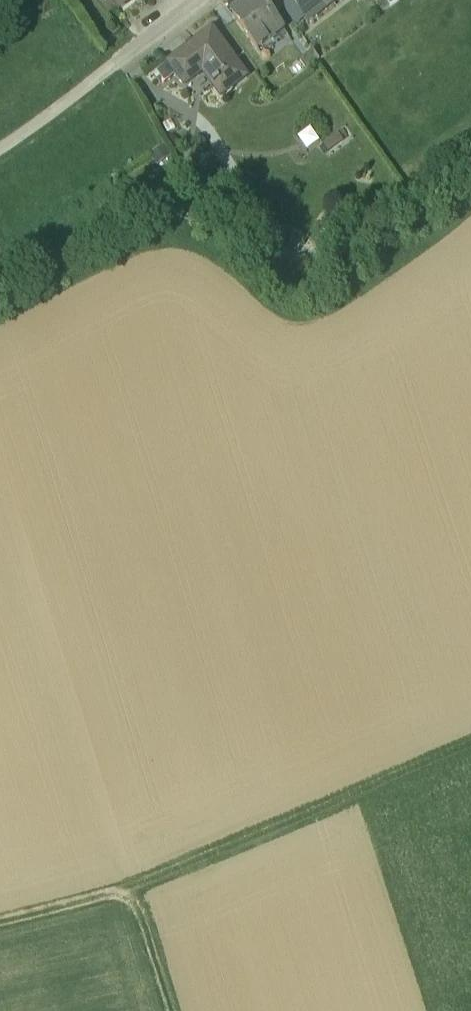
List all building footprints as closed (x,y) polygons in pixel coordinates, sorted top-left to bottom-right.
[(265,0),(243,0),(232,9),(256,42),(282,23),(272,9),(265,0)] [(280,0),(265,0),(272,9),(282,3),(280,0)] [(306,16),(328,0),(294,0),(306,16)] [(244,68),(212,22),(166,54),(181,75),(202,60),(219,85),(244,68)]
